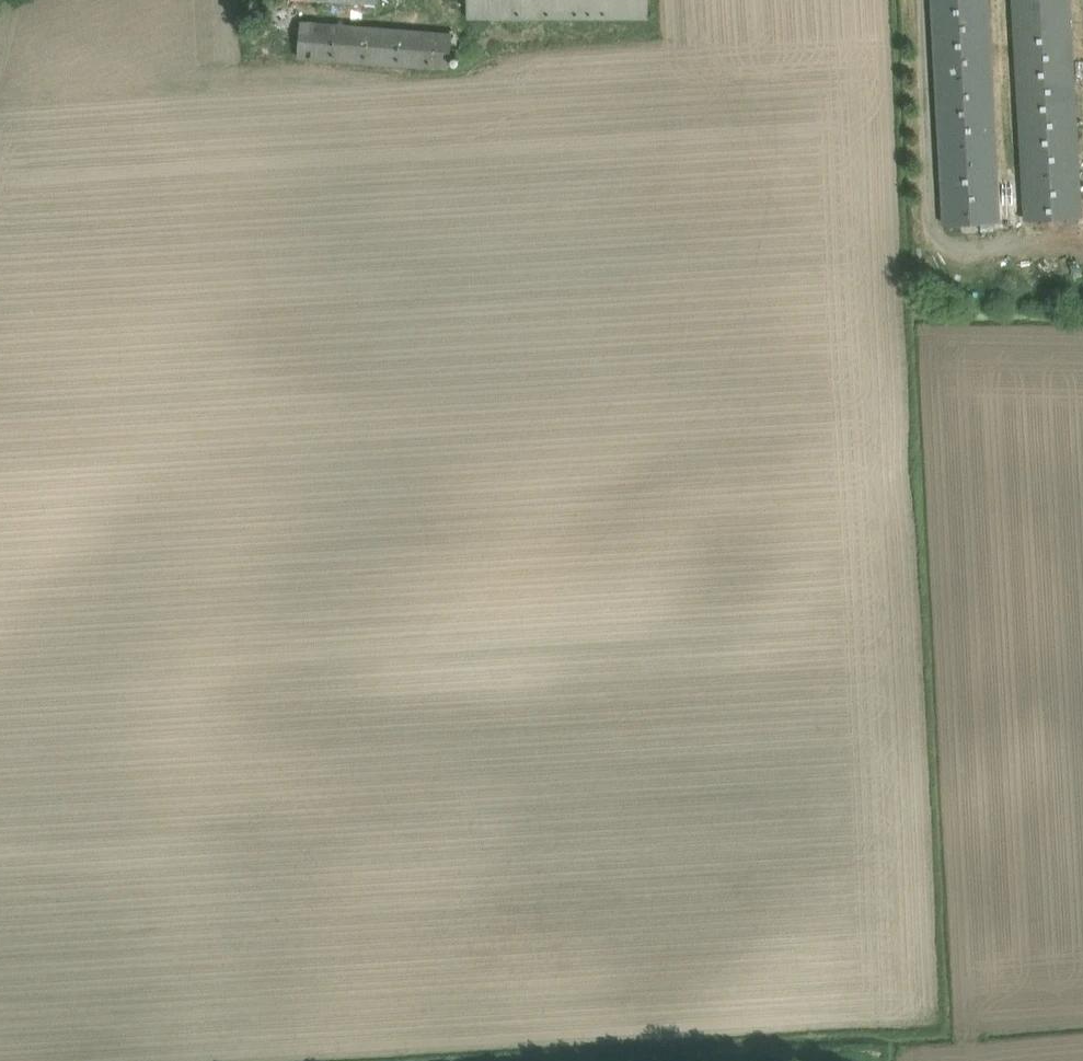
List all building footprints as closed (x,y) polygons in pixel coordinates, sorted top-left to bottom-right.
[(469,16),(647,14),(647,0),(469,0),(469,16)] [(945,223),(1000,220),(988,0),(933,0),(945,223)] [(1026,219),(1081,216),(1070,0),(1014,0),(1026,219)] [(302,21),(299,56),(450,66),(453,31),(302,21)]
